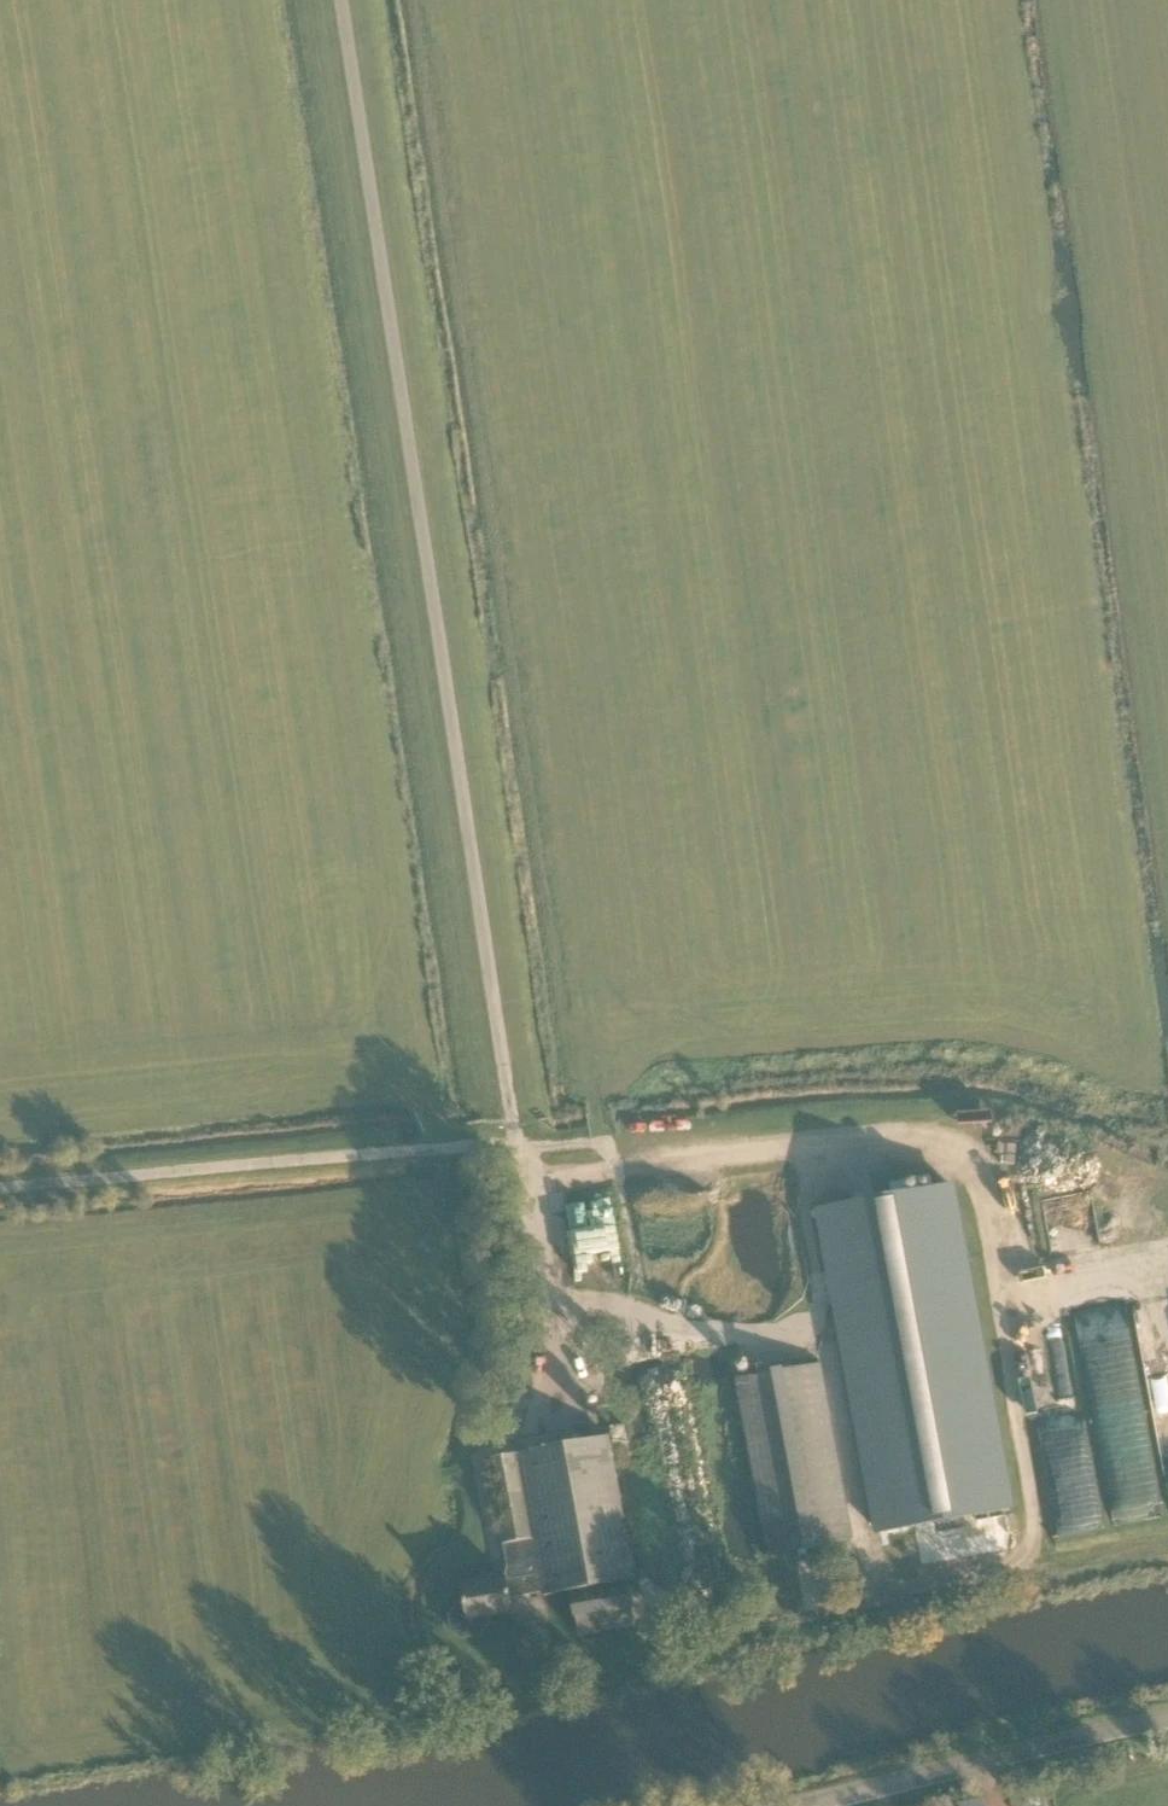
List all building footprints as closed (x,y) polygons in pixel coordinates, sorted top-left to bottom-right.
[(855,1202),(816,1209),(818,1217),(827,1264),(830,1264),(832,1270),(838,1303),(843,1330),(880,1533),(887,1532),(915,1527),(934,1523),(938,1522),(971,1516),(975,1515),(1010,1509),(950,1184),(933,1187),(891,1195),(874,1198),(855,1202)] [(706,1208),(693,1252),(701,1298),(739,1310),(785,1302),(800,1253),(793,1213),(753,1200),(706,1208)] [(625,1211),(607,1214),(615,1264),(633,1261),(625,1211)] [(819,1364),(734,1380),(765,1553),(850,1538),(819,1364)] [(451,1629),(461,1636),(463,1638),(482,1634),(490,1623),(489,1615),(511,1610),(508,1596),(542,1590),(543,1597),(569,1592),(578,1633),(635,1621),(627,1581),(633,1580),(632,1577),(626,1544),(606,1436),(486,1459),(507,1570),(505,1574),(458,1583),(461,1602),(457,1603),(448,1614),(451,1629)]
